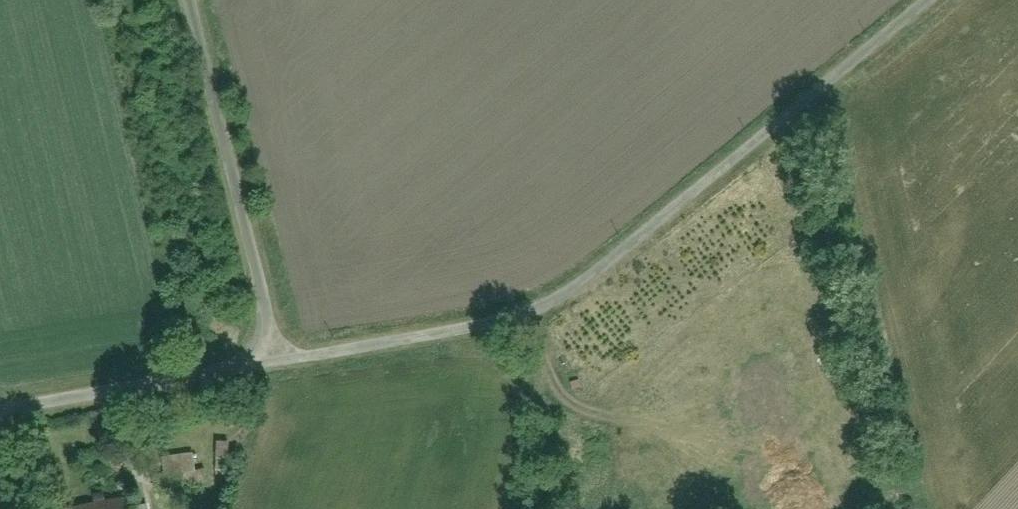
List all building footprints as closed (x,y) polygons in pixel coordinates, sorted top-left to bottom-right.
[(158,455),(162,486),(200,481),(195,450),(158,455)] [(72,504),(73,508),(130,508),(128,503),(127,494),(72,504)] [(130,508),(148,508),(146,500),(128,503),(130,508)]
